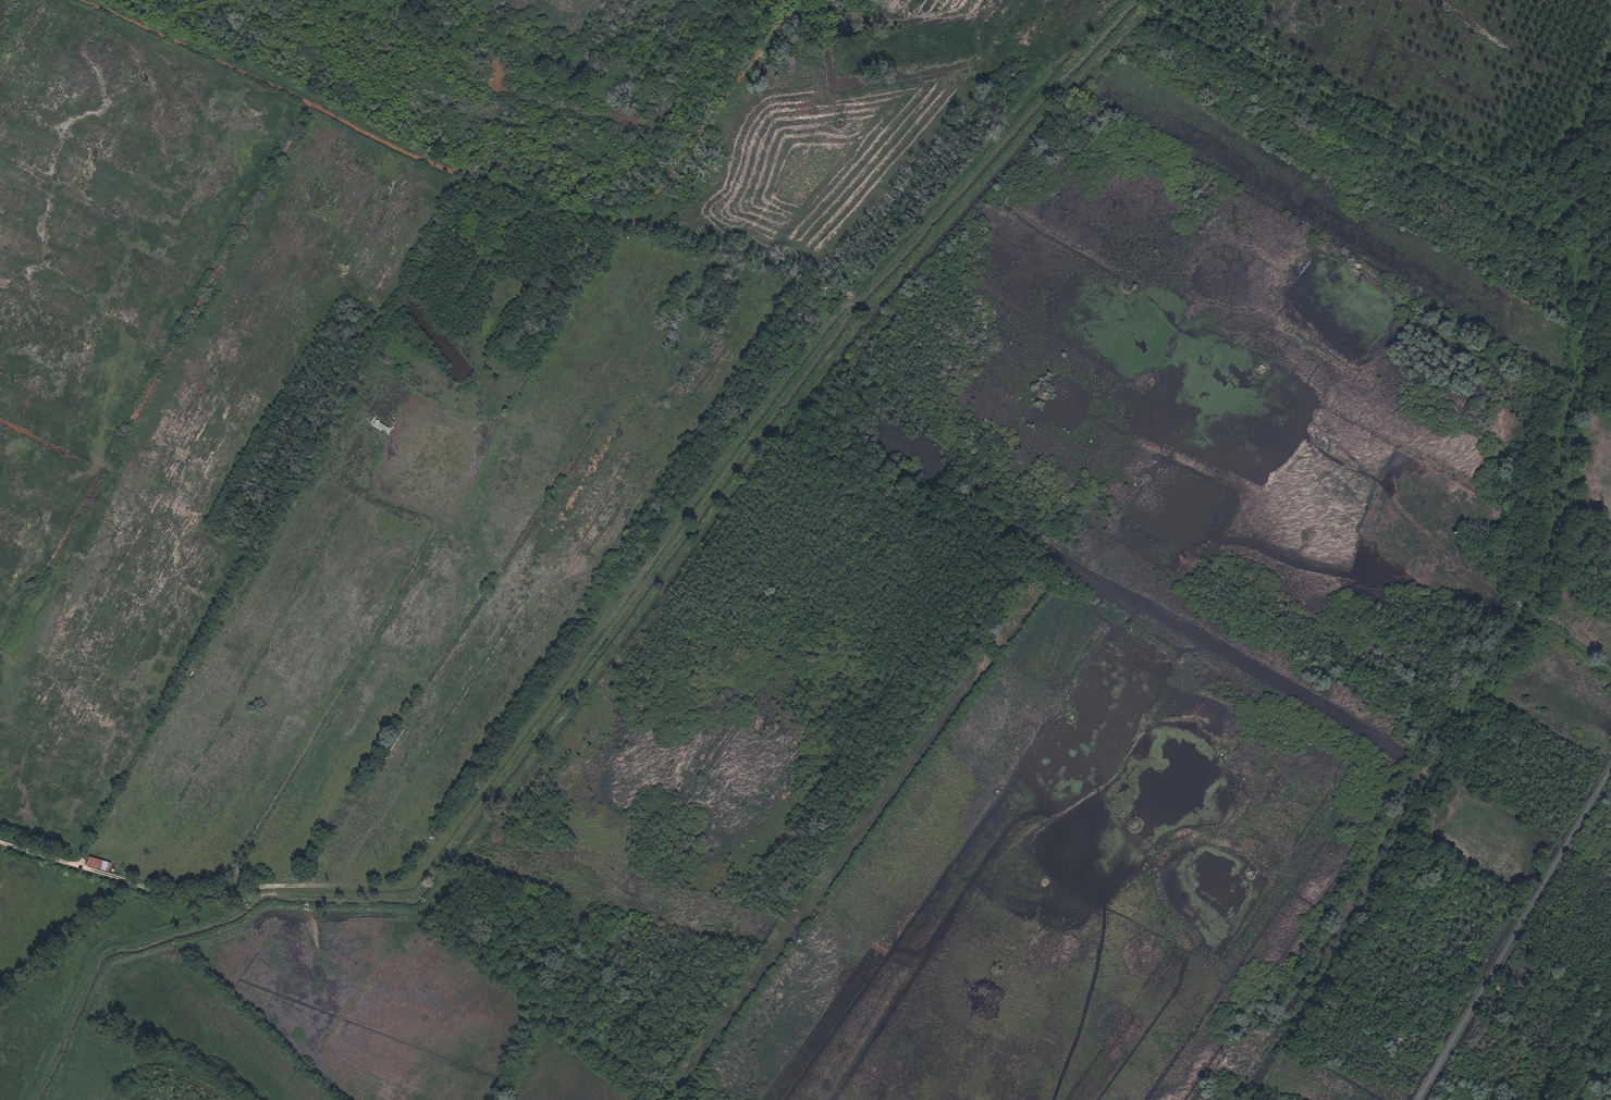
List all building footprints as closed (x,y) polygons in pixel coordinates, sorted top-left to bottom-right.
[(384,428),(386,429),(388,426),(377,419),(374,425),(382,430),(384,428)] [(90,855),(88,865),(110,871),(113,862),(90,855)]
